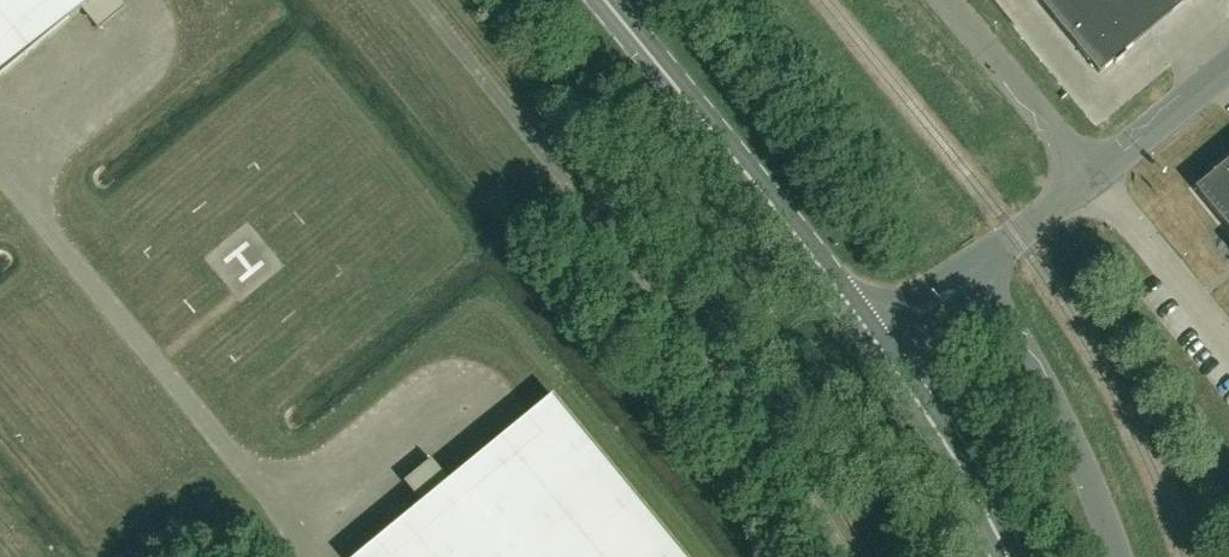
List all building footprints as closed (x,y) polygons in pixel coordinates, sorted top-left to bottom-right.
[(65,22),(82,8),(99,29),(126,6),(120,0),(0,0),(0,76),(65,22)] [(1099,73),(1113,62),(1115,64),(1126,54),(1125,52),(1188,0),(1039,0),(1099,73)] [(1214,172),(1214,171),(1212,172),(1212,173),(1194,189),(1228,231),(1228,160),(1214,172)] [(552,396),(530,414),(483,453),(449,481),(432,460),(405,482),(422,503),(356,556),(685,556),(552,396)]
